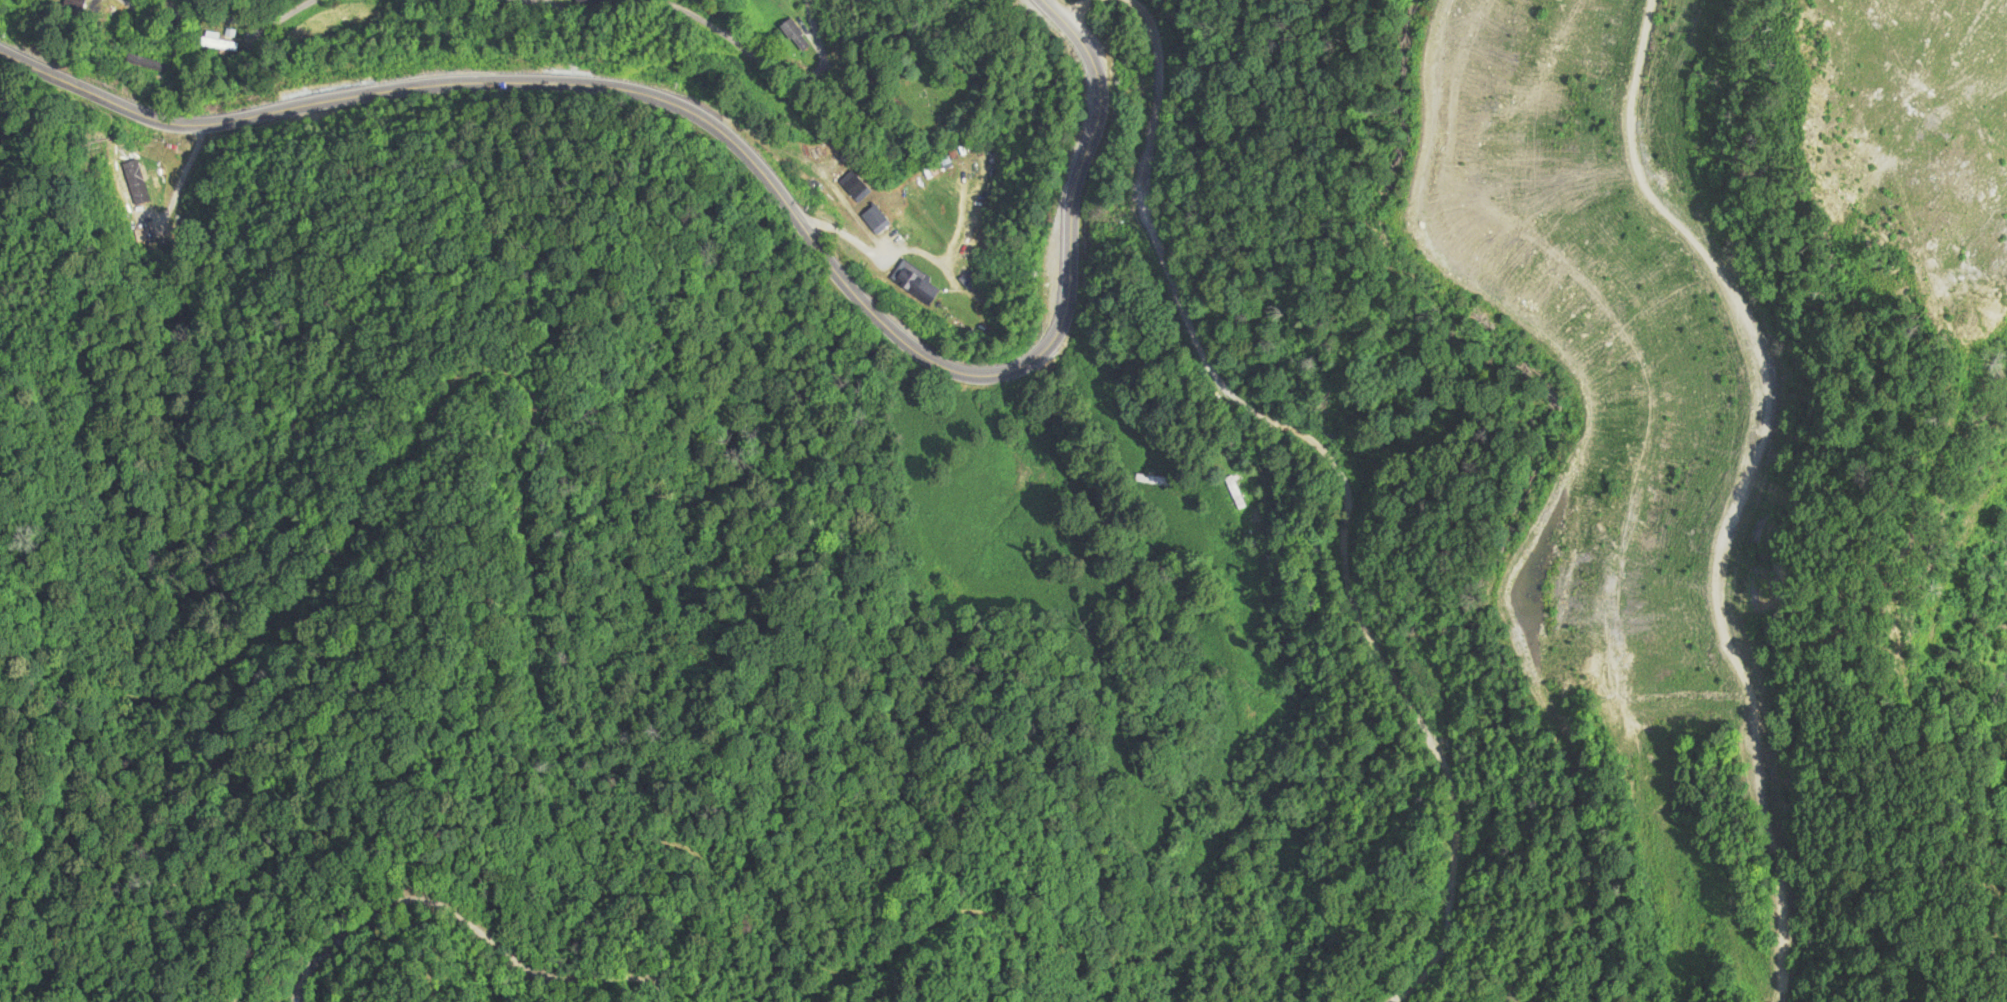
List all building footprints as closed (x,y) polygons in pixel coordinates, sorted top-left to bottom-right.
[(811,48),(794,19),(783,25),(800,54),(811,48)] [(233,42),(201,39),(200,47),(232,51),(233,42)] [(160,65),(131,51),(125,64),(154,78),(160,65)] [(122,164),(134,206),(155,200),(144,159),(122,164)] [(875,194),(862,181),(849,194),(862,206),(875,194)] [(876,234),(890,224),(879,207),(864,217),(876,234)] [(930,308),(943,287),(902,262),(890,283),(930,308)]
